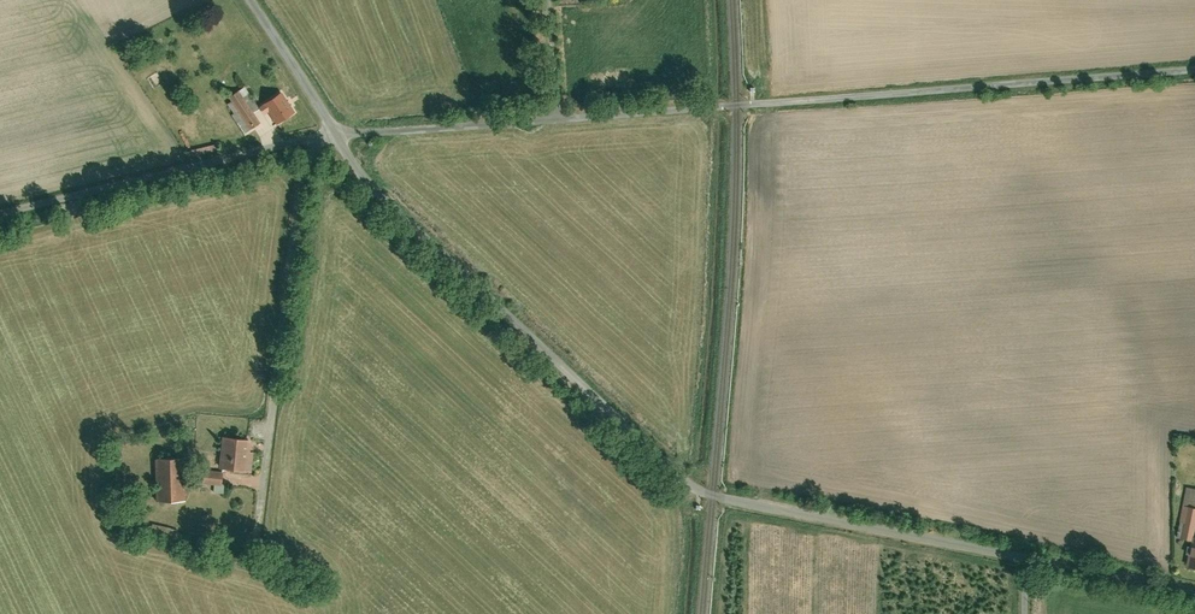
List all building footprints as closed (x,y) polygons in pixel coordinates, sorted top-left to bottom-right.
[(254,107),(263,102),(251,83),(242,89),(254,107)] [(254,107),(242,89),(233,95),(235,99),(254,128),(263,122),(254,107)] [(297,109),(285,90),(264,104),(268,110),(271,108),(279,121),(297,109)] [(235,99),(231,101),(237,111),(234,113),(247,132),(254,128),(235,99)] [(255,438),(228,436),(225,467),(253,470),(255,438)] [(188,457),(161,457),(162,499),(189,498),(188,457)] [(226,471),(209,470),(208,483),(225,484),(226,471)] [(1186,503),(1194,505),(1194,486),(1189,485),(1186,503)] [(1186,503),(1181,536),(1194,538),(1194,505),(1186,503)] [(180,527),(157,522),(154,533),(177,539),(180,527)]
